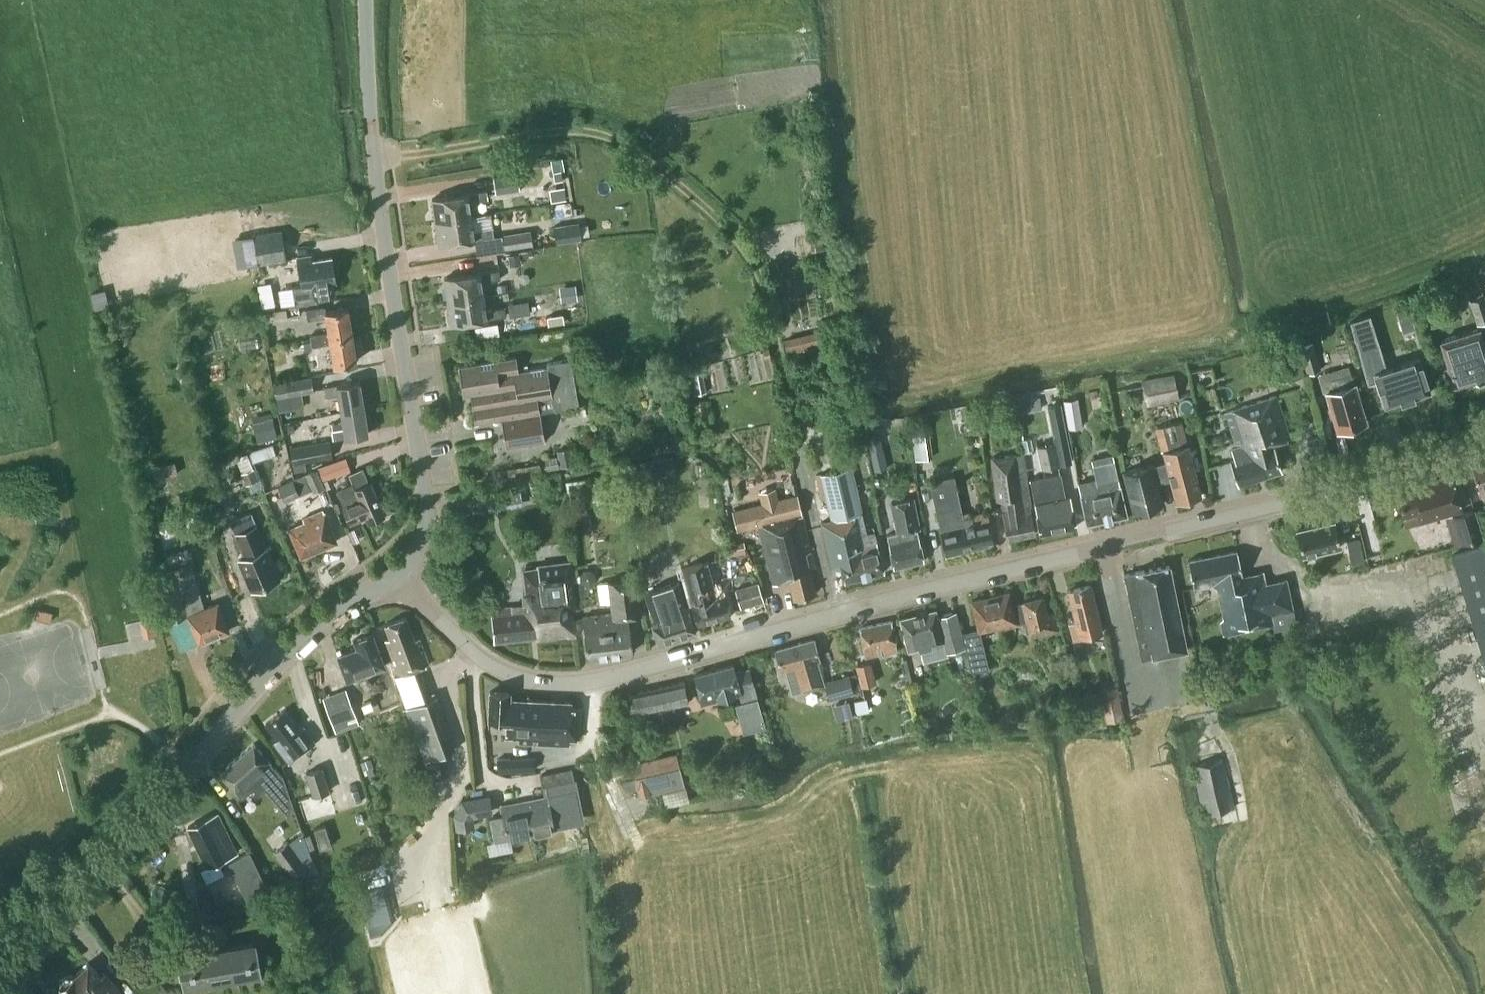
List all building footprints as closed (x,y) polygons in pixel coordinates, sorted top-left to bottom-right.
[(551,159),(555,181),(563,179),(561,169),(565,168),(563,157),(551,159)] [(518,172),(494,176),(496,193),(520,190),(518,172)] [(432,197),(436,221),(471,215),(469,201),(488,198),(487,189),(432,197)] [(471,215),(436,221),(439,244),(494,235),(492,226),(473,229),(471,215)] [(588,235),(587,222),(554,226),(557,243),(577,240),(576,236),(588,235)] [(253,234),(258,264),(287,259),(282,229),(253,234)] [(531,230),(502,234),(505,250),(534,245),(531,230)] [(539,254),(538,248),(523,251),(524,257),(522,257),(523,262),(531,260),(531,256),(539,254)] [(508,254),(510,265),(521,263),(520,253),(508,254)] [(312,255),(298,257),(303,285),(293,287),(294,297),(315,294),(333,291),(331,281),(335,280),(331,256),(312,259),(312,255)] [(445,277),(448,300),(484,295),(481,281),(500,278),(499,269),(445,277)] [(1466,289),(1477,323),(1484,320),(1484,294),(1482,284),(1466,289)] [(576,286),(560,288),(561,301),(578,298),(576,286)] [(260,292),(262,304),(274,301),(272,290),(260,292)] [(484,295),(448,300),(452,323),(506,315),(505,306),(486,309),(484,295)] [(528,300),(508,303),(510,315),(530,312),(528,300)] [(287,315),(300,314),(299,305),(286,307),(287,315)] [(325,316),(328,332),(329,337),(352,333),(348,306),(326,310),(326,306),(306,309),(308,319),(325,316)] [(1408,306),(1396,310),(1403,332),(1415,328),(1408,306)] [(547,316),(549,325),(565,322),(564,313),(547,316)] [(834,324),(833,318),(819,320),(820,326),(834,324)] [(480,334),(501,331),(499,319),(478,322),(480,334)] [(1383,365),(1369,320),(1349,326),(1365,381),(1374,379),(1382,405),(1399,399),(1399,401),(1414,396),(1414,395),(1431,390),(1419,353),(1383,365)] [(1440,337),(1454,383),(1472,377),(1472,379),(1473,378),(1478,380),(1478,381),(1484,379),(1484,344),(1479,325),(1440,337)] [(796,349),(824,346),(822,330),(794,333),(796,349)] [(356,360),(352,333),(329,337),(328,332),(311,335),(312,346),(329,343),(333,364),(356,360)] [(1321,369),(1313,344),(1299,348),(1306,373),(1321,369)] [(475,422),(500,418),(505,448),(545,441),(540,410),(579,404),(571,358),(546,362),(547,365),(519,370),(516,356),(458,365),(463,395),(470,394),(475,422)] [(1142,380),(1148,407),(1180,400),(1175,373),(1142,380)] [(1361,426),(1362,422),(1366,421),(1354,381),(1353,381),(1351,373),(1330,378),(1333,387),(1326,389),(1337,429),(1352,425),(1355,427),(1361,426)] [(314,390),(312,376),(275,382),(279,411),(305,407),(302,392),(314,390)] [(338,393),(341,410),(364,406),(360,380),(325,385),(327,395),(338,393)] [(1230,459),(1230,461),(1238,484),(1282,469),(1274,444),(1290,439),(1276,394),(1225,411),(1236,443),(1240,442),(1241,444),(1231,447),(1234,457),(1230,459)] [(1042,408),(1040,396),(1018,399),(1020,411),(1042,408)] [(1082,425),(1078,397),(1064,399),(1068,428),(1082,425)] [(1061,402),(1048,405),(1055,440),(1037,444),(1041,466),(1072,461),(1061,402)] [(368,433),(364,406),(341,410),(343,421),(331,423),(333,438),(368,433)] [(985,430),(980,408),(968,411),(973,433),(985,430)] [(273,415),(253,420),(257,440),(277,436),(273,415)] [(1182,420),(1157,427),(1176,500),(1201,494),(1182,420)] [(870,450),(874,470),(888,468),(883,448),(880,433),(867,436),(870,450)] [(293,463),(332,457),(329,439),(290,446),(293,463)] [(931,440),(913,443),(916,459),(933,457),(931,440)] [(273,445),(250,452),(253,461),(276,454),(273,445)] [(548,468),(576,463),(573,447),(558,450),(559,456),(546,458),(548,468)] [(1141,467),(1123,472),(1134,511),(1162,504),(1152,463),(1154,462),(1150,448),(1136,451),(1141,467)] [(1001,510),(1007,539),(1035,533),(1029,506),(1031,505),(1024,453),(991,457),(996,494),(997,499),(1004,498),(1006,509),(1001,510)] [(179,457),(155,463),(158,476),(182,470),(179,457)] [(346,457),(319,466),(324,479),(351,469),(346,457)] [(540,462),(508,468),(510,479),(542,473),(540,462)] [(1473,466),(1480,495),(1484,494),(1484,463),(1473,466)] [(844,580),(884,570),(878,546),(877,547),(875,536),(875,535),(874,529),(865,531),(863,523),(864,523),(851,466),(819,474),(829,517),(819,519),(829,566),(841,563),(844,580)] [(336,488),(337,489),(350,521),(366,514),(368,520),(384,513),(370,479),(368,480),(363,467),(349,473),(352,481),(336,488)] [(325,486),(317,468),(305,473),(312,489),(313,492),(325,486)] [(1030,478),(1034,501),(1040,532),(1076,525),(1070,494),(1065,495),(1060,473),(1030,478)] [(1078,483),(1087,522),(1126,513),(1118,474),(1078,483)] [(1461,510),(1461,508),(1451,474),(1420,483),(1421,487),(1397,494),(1404,517),(1417,513),(1420,522),(1461,510)] [(941,530),(940,530),(946,554),(994,542),(986,510),(964,516),(954,475),(929,481),(941,530)] [(286,500),(300,494),(293,478),(279,484),(286,500)] [(517,500),(514,483),(485,488),(488,505),(517,500)] [(595,488),(598,502),(613,499),(611,485),(595,488)] [(759,525),(759,526),(774,584),(789,580),(793,597),(816,591),(806,552),(812,550),(798,493),(779,498),(776,487),(759,491),(762,502),(732,510),(737,530),(759,525)] [(886,535),(886,536),(894,567),(924,560),(916,528),(922,527),(914,495),(890,501),(897,532),(886,535)] [(569,505),(571,518),(588,516),(585,502),(569,505)] [(305,520),(289,527),(301,555),(337,540),(323,508),(304,517),(305,520)] [(1483,536),(1474,508),(1446,517),(1455,545),(1483,536)] [(244,555),(240,557),(252,588),(266,583),(269,585),(275,582),(276,579),(279,578),(253,510),(230,519),(244,555)] [(1329,573),(1356,567),(1345,518),(1296,529),(1302,556),(1324,551),(1329,573)] [(714,548),(717,571),(755,566),(753,543),(714,548)] [(1452,553),(1484,659),(1484,543),(1452,553)] [(1292,609),(1292,607),(1286,575),(1261,580),(1260,572),(1242,575),(1237,550),(1188,559),(1193,586),(1212,582),(1217,586),(1223,616),(1220,620),(1223,634),(1230,632),(1272,624),(1270,613),(1292,609)] [(523,593),(524,604),(491,608),(494,641),(536,636),(537,639),(576,635),(573,607),(576,606),(571,560),(539,564),(539,567),(524,569),(526,592),(523,593)] [(191,563),(168,569),(156,573),(170,620),(169,620),(170,625),(180,649),(199,641),(199,642),(229,630),(221,612),(217,602),(205,607),(202,599),(191,563)] [(695,563),(682,567),(699,624),(730,614),(720,582),(702,587),(695,563)] [(1141,658),(1186,649),(1169,564),(1124,573),(1141,658)] [(596,573),(590,568),(584,569),(580,573),(580,580),(585,585),(592,584),(596,579),(596,573)] [(633,651),(629,617),(642,615),(637,576),(608,580),(608,581),(598,582),(600,601),(611,600),(612,612),(582,616),(587,656),(633,651)] [(685,596),(679,578),(644,589),(649,606),(647,607),(659,644),(696,632),(685,596)] [(759,583),(736,591),(741,606),(764,599),(759,583)] [(1068,589),(1075,619),(1076,621),(1069,622),(1073,640),(1102,633),(1090,584),(1068,589)] [(972,600),(979,628),(979,629),(983,628),(1000,624),(1001,627),(1017,624),(1019,623),(1018,622),(1026,620),(1030,637),(1057,630),(1053,612),(1046,613),(1042,596),(1012,604),(1009,591),(972,600)] [(937,615),(935,609),(900,618),(909,650),(921,646),(924,660),(946,655),(945,651),(965,646),(961,632),(956,610),(937,615)] [(406,616),(385,623),(390,638),(386,640),(399,675),(396,676),(407,706),(434,780),(449,774),(441,753),(456,748),(437,695),(430,698),(419,668),(429,664),(419,637),(415,639),(406,616)] [(157,633),(153,617),(142,620),(145,636),(157,633)] [(866,656),(898,649),(892,620),(860,627),(866,656)] [(965,646),(972,671),(989,667),(979,629),(979,628),(961,632),(965,646)] [(388,664),(385,665),(372,632),(354,638),(357,647),(338,654),(347,679),(374,669),(383,694),(384,694),(390,710),(403,705),(388,664)] [(820,661),(819,658),(814,638),(775,648),(781,670),(786,669),(792,693),(824,684),(818,661),(820,661)] [(871,660),(855,665),(861,686),(877,682),(871,660)] [(750,666),(735,670),(733,663),(695,674),(702,702),(739,692),(741,700),(736,702),(743,731),(766,725),(750,666)] [(855,673),(826,681),(830,696),(860,688),(855,673)] [(675,704),(689,701),(684,680),(628,692),(636,725),(678,716),(675,704)] [(1110,714),(1122,711),(1117,684),(1104,687),(1110,714)] [(323,696),(333,724),(356,716),(346,689),(323,696)] [(570,738),(577,738),(579,707),(570,707),(570,701),(528,698),(527,701),(509,700),(510,691),(490,690),(488,720),(507,721),(506,737),(520,737),(520,742),(533,743),(533,738),(539,739),(539,743),(569,745),(570,738)] [(855,700),(857,712),(869,710),(867,698),(855,700)] [(840,703),(843,715),(852,713),(850,701),(840,703)] [(302,724),(298,727),(283,709),(266,722),(277,738),(272,741),(288,762),(316,741),(302,724)] [(629,730),(621,732),(624,748),(633,746),(629,730)] [(260,794),(264,790),(287,815),(295,807),(283,774),(282,775),(269,760),(254,743),(220,772),(236,789),(243,797),(253,787),(260,794)] [(677,752),(631,762),(639,796),(685,786),(677,752)] [(1224,758),(1193,765),(1203,813),(1234,806),(1224,758)] [(298,799),(305,822),(337,813),(323,767),(306,772),(313,795),(298,799)] [(544,795),(523,799),(530,834),(575,825),(571,801),(579,799),(573,768),(540,774),(544,795)] [(458,803),(462,824),(476,822),(474,812),(492,808),(489,793),(464,798),(458,803)] [(530,834),(523,799),(500,803),(503,814),(491,817),(496,841),(530,834)] [(207,865),(235,851),(217,812),(188,826),(207,865)] [(325,824),(314,828),(321,848),(332,844),(325,824)] [(303,830),(275,850),(296,880),(320,876),(303,830)] [(266,888),(249,852),(230,862),(249,897),(266,888)] [(392,907),(388,894),(371,898),(374,911),(392,907)] [(259,971),(257,961),(253,941),(180,954),(185,985),(259,971)] [(99,973),(88,961),(74,974),(67,974),(60,980),(60,987),(61,988),(55,993),(119,993),(117,992),(121,989),(105,970),(100,974),(99,973)]
